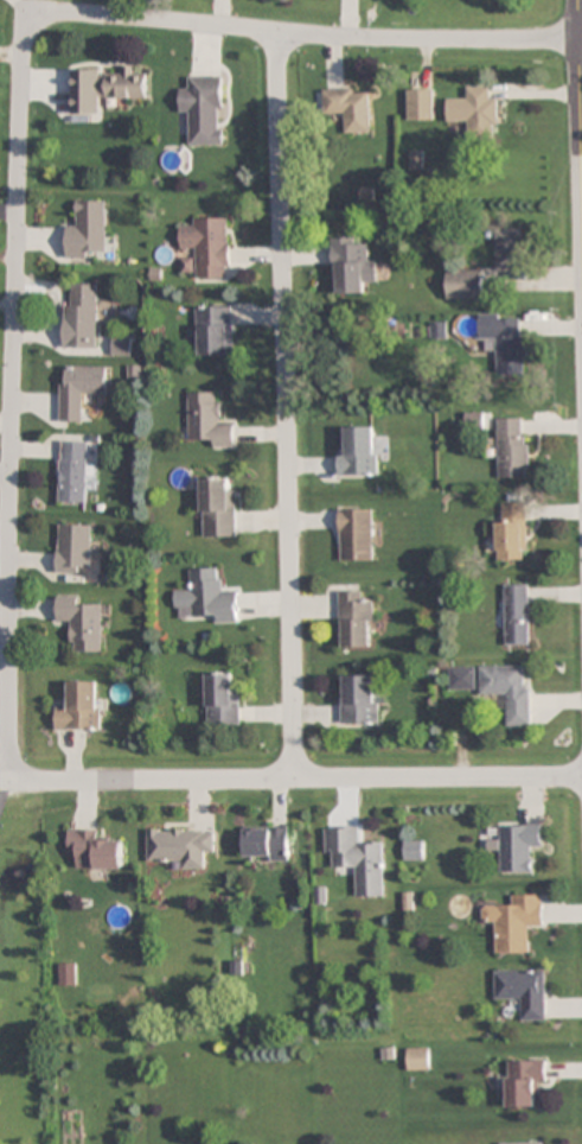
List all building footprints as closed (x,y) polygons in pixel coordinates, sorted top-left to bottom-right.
[(148,75),(135,75),(135,66),(123,66),(123,71),(72,71),(72,115),(102,115),(102,99),(148,99),(148,75)] [(191,76),(191,89),(181,89),(181,113),(191,113),(191,145),(224,145),(224,76),(191,76)] [(447,100),(447,125),(471,125),(471,137),(498,137),(498,97),(493,97),(493,87),(469,88),(469,99),(447,100)] [(346,133),(372,132),(370,88),(322,89),(323,114),(346,113),(346,133)] [(408,120),(434,120),(434,90),(408,90),(408,120)] [(109,258),(108,201),(79,201),(79,224),(66,224),(67,258),(109,258)] [(228,217),(191,218),(191,226),(180,226),(180,250),(192,250),(192,258),(182,258),(182,268),(192,268),(192,279),(229,279),(228,217)] [(522,269),(522,229),(497,229),(497,269),(522,269)] [(364,294),(364,283),(376,283),(376,260),(366,260),(366,239),(332,239),(332,294),(364,294)] [(482,270),(447,270),(447,299),(482,299),(482,270)] [(98,348),(98,284),(65,284),(65,348),(98,348)] [(231,355),(231,307),(199,307),(199,320),(188,320),(188,344),(200,344),(200,355),(231,355)] [(497,375),(525,375),(524,315),(479,315),(479,341),(497,341),(497,375)] [(131,336),(112,336),(112,356),(131,356),(131,336)] [(60,422),(83,422),(83,393),(106,394),(107,367),(60,367),(60,422)] [(233,447),(232,421),(220,421),(220,393),(188,393),(188,444),(201,443),(201,448),(233,447)] [(498,478),(527,478),(527,418),(498,418),(498,478)] [(338,476),(377,476),(377,427),(338,427),(338,476)] [(58,502),(88,503),(89,441),(60,440),(58,502)] [(235,478),(200,478),(200,538),(235,538),(235,478)] [(497,560),(526,560),(526,504),(497,504),(497,560)] [(339,510),(339,560),(373,560),(373,510),(339,510)] [(57,573),(92,573),(92,524),(57,524),(57,573)] [(237,623),(237,591),(222,591),(221,568),(189,569),(190,590),(174,590),(175,617),(210,616),(210,623),(237,623)] [(529,646),(528,585),(506,585),(506,646),(529,646)] [(340,647),(373,647),(373,602),(361,602),(361,591),(340,591),(340,647)] [(70,652),(103,652),(102,605),(87,605),(87,597),(57,598),(57,623),(70,623),(70,652)] [(507,727),(531,726),(529,666),(480,667),(480,695),(507,695),(507,727)] [(450,668),(450,691),(476,691),(476,668),(450,668)] [(240,685),(230,685),(230,673),(206,673),(206,726),(240,726),(240,685)] [(341,724),(377,724),(377,676),(341,676),(341,724)] [(56,706),(55,730),(101,731),(102,682),(69,681),(68,706),(56,706)] [(541,826),(499,827),(499,841),(487,842),(487,852),(500,852),(500,873),(531,873),(530,849),(542,848),(541,826)] [(383,839),(359,840),(359,827),(325,827),(325,859),(336,859),(336,870),(356,869),(357,897),(384,897),(383,839)] [(244,828),(244,861),(289,861),(289,828),(244,828)] [(123,869),(124,841),(99,841),(99,830),(68,829),(68,854),(79,854),(79,868),(123,869)] [(203,869),(203,854),(215,854),(215,829),(148,829),(148,861),(170,861),(170,869),(203,869)] [(404,860),(423,860),(423,841),(404,841),(404,860)] [(482,907),(482,923),(495,923),(495,953),(529,953),(529,927),(542,927),(542,895),(510,895),(510,907),(482,907)] [(60,986),(76,986),(76,963),(60,963),(60,986)] [(520,1021),(545,1021),(545,971),(494,971),(494,999),(510,999),(510,1006),(520,1006),(520,1021)] [(408,1070),(429,1070),(429,1048),(408,1048),(408,1070)] [(506,1107),(533,1107),(533,1084),(546,1084),(546,1060),(506,1060),(506,1107)]
